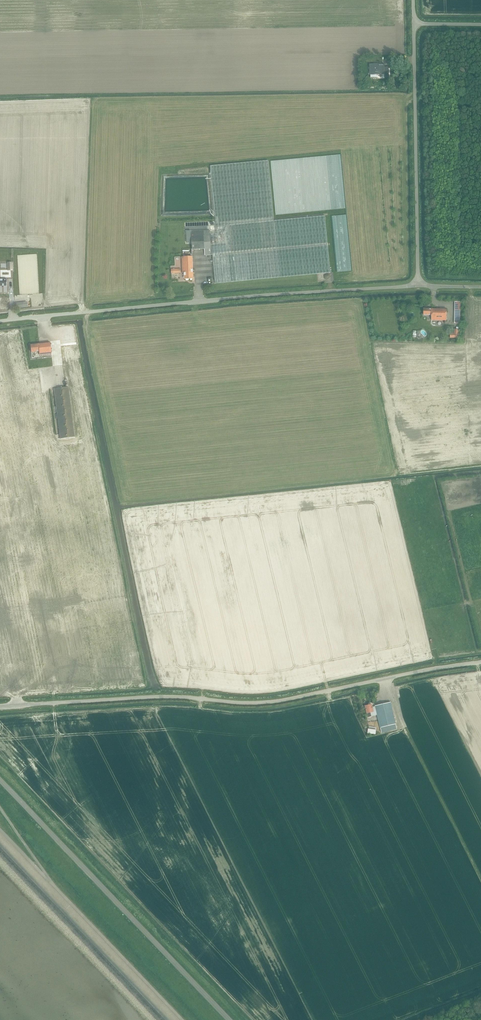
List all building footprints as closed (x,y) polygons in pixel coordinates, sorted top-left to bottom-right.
[(374,66),(370,66),(370,75),(371,75),(371,78),(377,78),(377,75),(384,74),(385,77),(389,77),(389,68),(384,68),(384,64),(374,64),(374,66)] [(325,216),(274,220),(268,161),(211,166),(217,234),(211,234),(215,283),(330,272),(325,216)] [(205,255),(211,255),(210,230),(191,231),(192,244),(181,244),(183,273),(185,273),(185,279),(193,279),(193,273),(193,256),(192,249),(205,249),(205,255)] [(431,320),(446,321),(447,310),(423,309),(423,315),(431,315),(431,320)] [(38,344),(30,345),(31,352),(39,351),(39,355),(51,354),(50,343),(38,344)] [(59,343),(61,360),(68,359),(67,343),(59,343)] [(54,389),(60,439),(75,437),(68,387),(54,389)] [(396,724),(391,702),(375,706),(373,707),(372,704),(366,706),(367,713),(371,712),(372,716),(378,715),(380,728),(381,728),(382,733),(397,729),(396,724)]
